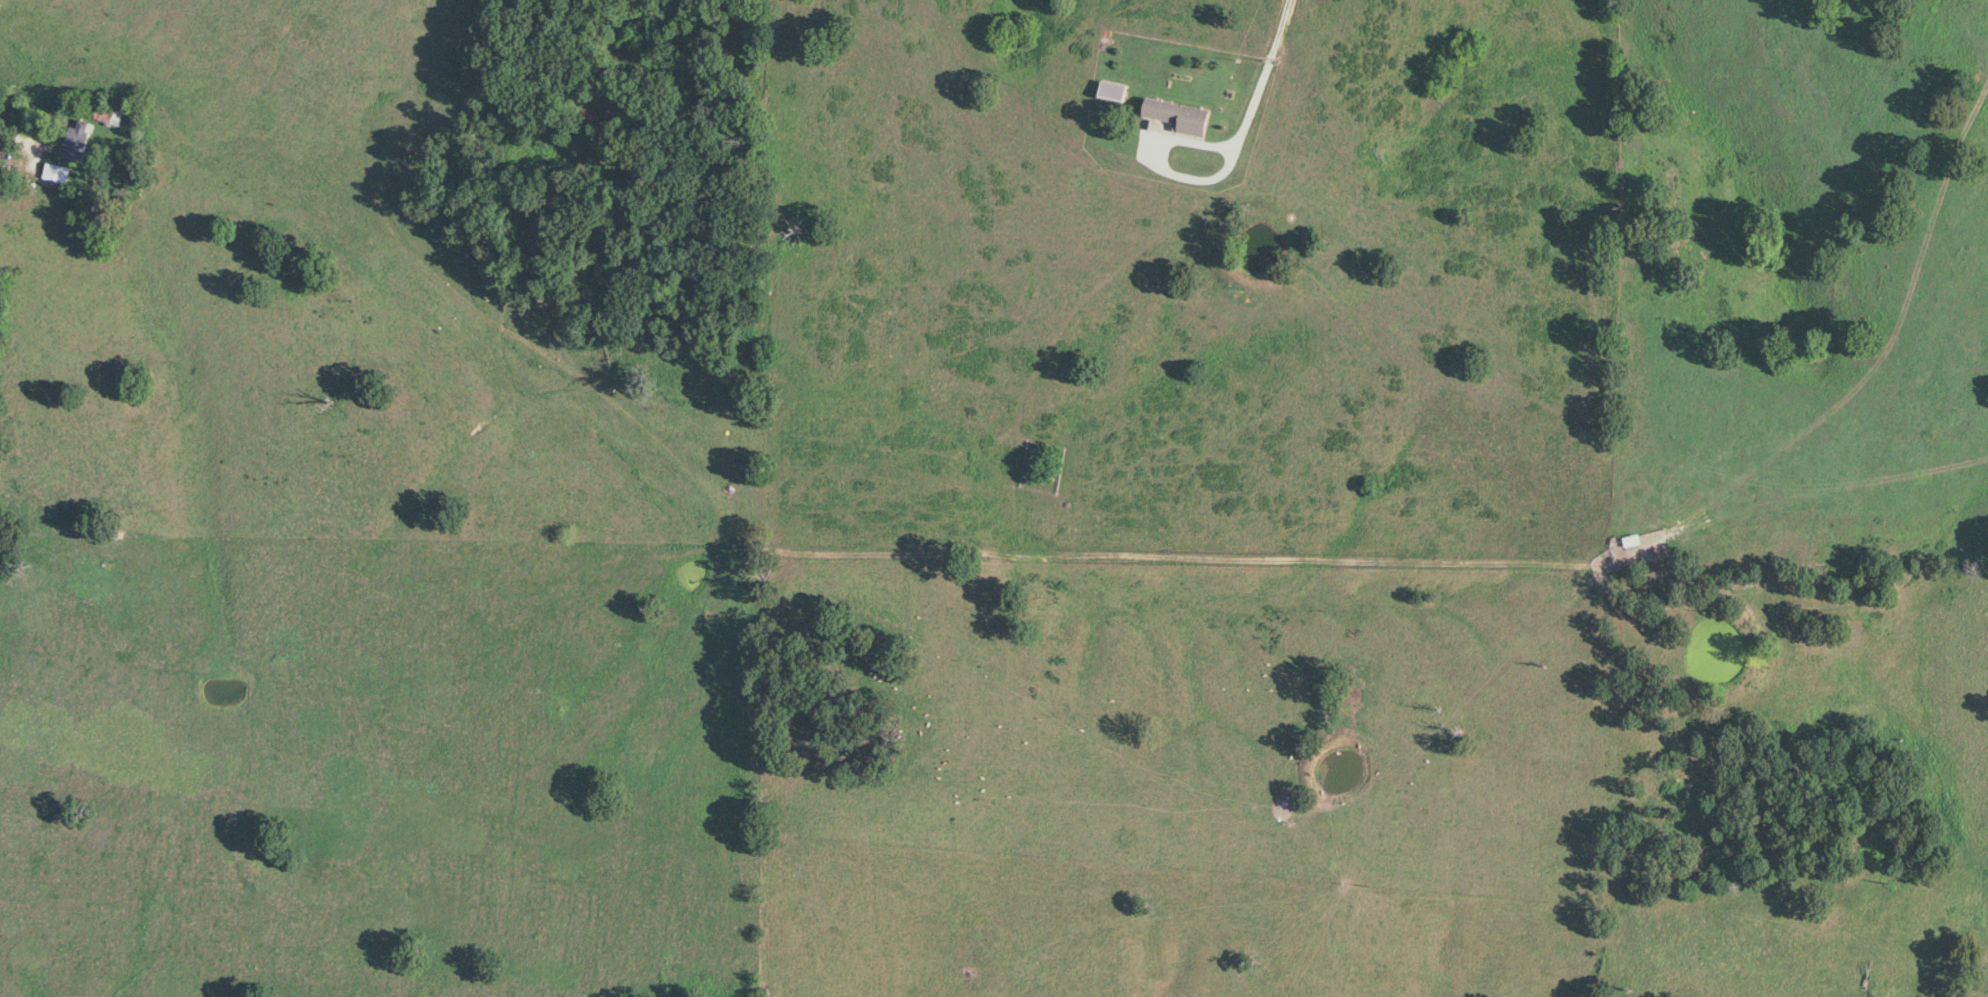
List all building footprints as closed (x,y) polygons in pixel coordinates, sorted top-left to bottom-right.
[(1144,101),(1139,127),(1201,139),(1206,112),(1144,101)] [(123,115),(98,104),(92,119),(118,129),(123,115)] [(58,157),(80,165),(93,127),(71,119),(58,157)] [(64,185),(67,169),(42,165),(39,181),(64,185)]
